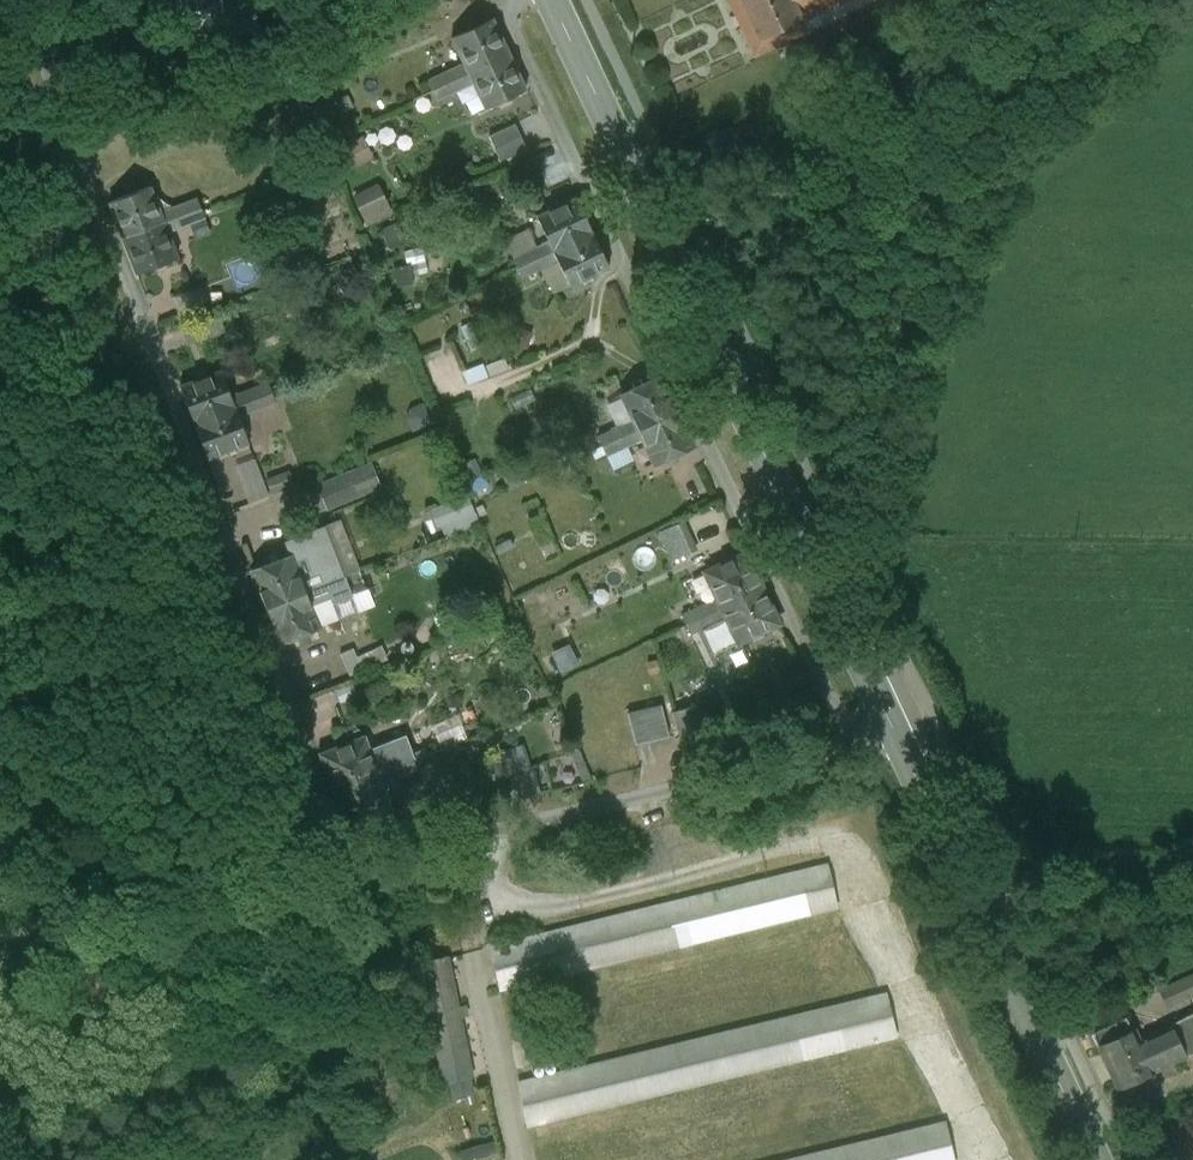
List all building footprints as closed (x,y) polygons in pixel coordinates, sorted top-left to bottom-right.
[(228,37),(262,24),(252,0),(214,0),(228,37)] [(789,0),(729,0),(754,54),(803,30),(798,20),(798,19),(789,0)] [(798,19),(798,20),(803,18),(840,0),(789,0),(798,19)] [(988,17),(1016,0),(978,0),(988,17)] [(491,19),(451,37),(464,63),(468,72),(507,53),(491,19)] [(507,53),(468,72),(472,81),(484,107),(524,88),(507,53)] [(464,63),(428,80),(432,89),(468,72),(464,63)] [(468,72),(432,89),(436,98),(472,81),(468,72)] [(514,123),(488,135),(500,161),(526,148),(514,123)] [(149,185),(108,201),(122,237),(163,221),(160,212),(149,185)] [(355,197),(363,214),(385,203),(377,187),(355,197)] [(575,197),(536,216),(548,241),(552,250),(591,232),(575,197)] [(197,198),(160,212),(163,221),(200,207),(197,198)] [(385,203),(363,214),(364,215),(368,223),(389,212),(386,205),(385,203)] [(200,207),(163,221),(167,230),(204,216),(200,207)] [(163,221),(122,237),(136,273),(177,257),(167,230),(163,221)] [(591,232),(552,250),(556,259),(569,285),(574,282),(608,266),(591,232)] [(543,244),(512,258),(516,267),(552,250),(548,241),(543,244)] [(552,250),(516,267),(520,276),(556,259),(552,250)] [(397,284),(412,282),(410,265),(395,268),(397,284)] [(219,317),(206,321),(211,334),(224,330),(219,317)] [(220,370),(179,385),(193,421),(234,405),(231,396),(220,370)] [(660,375),(620,394),(632,419),(636,428),(676,409),(660,375)] [(268,382),(231,396),(234,405),(271,391),(268,382)] [(271,391),(234,405),(238,415),(275,400),(271,391)] [(424,412),(427,411),(424,403),(405,411),(413,428),(428,422),(424,412)] [(234,405),(193,421),(207,457),(248,442),(238,415),(234,405)] [(676,409),(636,428),(641,437),(642,440),(653,463),(693,444),(676,409)] [(632,419),(597,436),(601,445),(636,428),(632,419)] [(636,428),(601,445),(605,454),(641,437),(636,428)] [(317,482),(329,510),(384,486),(371,458),(317,482)] [(431,508),(442,537),(480,522),(469,493),(431,508)] [(669,559),(692,550),(681,521),(658,530),(669,559)] [(323,526),(285,541),(290,555),(291,554),(305,590),(343,576),(323,526)] [(744,553),(704,571),(717,597),(721,606),(760,587),(744,553)] [(290,555),(251,570),(264,606),(305,590),(291,554),(290,555)] [(343,576),(305,590),(309,599),(346,585),(343,576)] [(372,585),(353,591),(359,610),(378,604),(372,585)] [(760,587),(721,606),(725,615),(738,641),(777,622),(760,587)] [(305,590),(264,606),(278,642),(319,626),(309,599),(305,590)] [(717,597),(681,614),(685,623),(721,606),(717,597)] [(721,606),(685,623),(689,632),(725,615),(721,606)] [(348,674),(389,656),(382,640),(341,657),(348,674)] [(660,703),(643,708),(651,739),(668,735),(660,703)] [(643,708),(627,712),(634,743),(651,739),(643,708)] [(697,714),(674,720),(682,752),(706,746),(697,714)] [(362,738),(321,754),(335,789),(376,774),(373,764),(362,738)] [(504,749),(490,752),(496,778),(510,774),(504,749)] [(410,750),(373,764),(376,774),(413,759),(410,750)] [(569,783),(590,775),(580,751),(559,759),(569,783)] [(413,759),(376,774),(380,783),(417,769),(413,759)] [(376,774),(335,789),(349,825),(351,825),(351,824),(390,809),(380,783),(376,774)] [(1027,854),(1019,837),(1003,845),(1010,861),(1027,854)] [(825,862),(492,944),(503,990),(837,908),(825,862)] [(478,1090),(450,954),(413,962),(441,1098),(478,1090)] [(1158,988),(1166,1007),(1192,995),(1192,973),(1158,988)] [(527,1123),(896,1035),(885,989),(516,1077),(527,1123)] [(1177,1019),(1169,1022),(1184,1056),(1192,1052),(1192,1011),(1177,1019)] [(1124,1016),(1090,1031),(1096,1045),(1131,1028),(1124,1016)] [(1169,1022),(1138,1036),(1133,1026),(1131,1028),(1096,1045),(1116,1087),(1127,1082),(1131,1091),(1146,1084),(1142,1075),(1184,1056),(1169,1022)] [(943,1120),(777,1159),(952,1159),(943,1120)]
